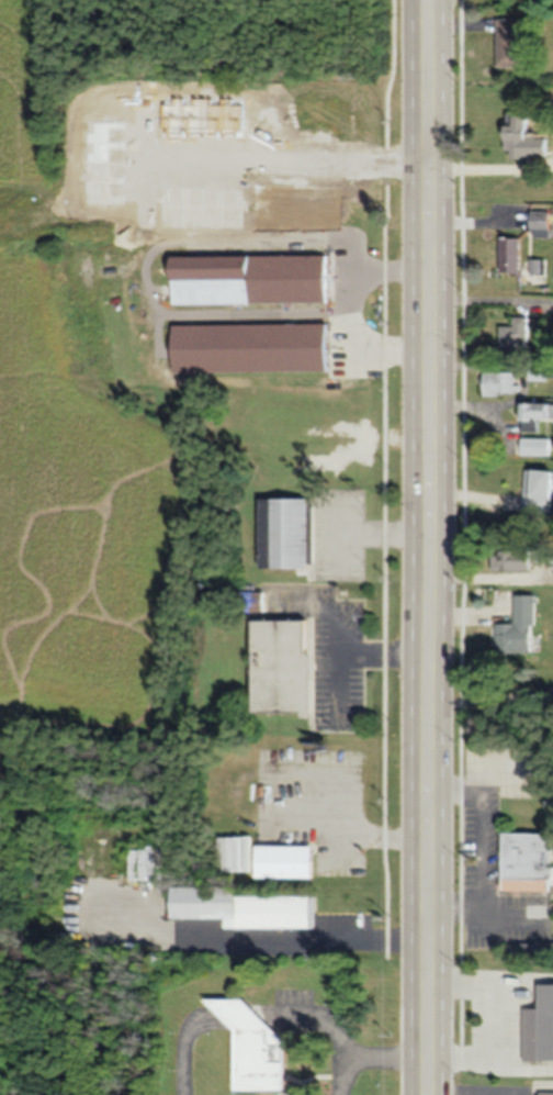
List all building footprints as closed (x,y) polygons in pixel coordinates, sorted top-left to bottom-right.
[(521,20),(496,20),(496,68),(521,68),(521,20)] [(118,92),(98,92),(98,123),(118,123),(118,92)] [(527,139),(527,114),(506,114),(506,157),(545,157),(545,139),(527,139)] [(191,180),(222,180),(222,142),(191,142),(191,180)] [(120,253),(120,174),(91,174),(91,180),(75,180),(75,250),(95,250),(95,253),(120,253)] [(336,177),(293,177),(293,203),(336,203),(336,177)] [(548,210),(528,210),(528,237),(548,237),(548,210)] [(519,237),(498,237),(498,272),(519,272),(519,237)] [(330,255),(173,256),(174,304),(330,303),(330,255)] [(510,327),(498,327),(498,351),(526,351),(526,317),(510,317),(510,327)] [(329,323),(174,324),(175,371),(329,370),(329,323)] [(528,379),(544,379),(544,365),(528,365),(528,379)] [(513,395),(513,372),(481,372),(481,395),(513,395)] [(537,431),(537,419),(552,419),(552,402),(520,402),(520,431),(537,431)] [(519,455),(548,455),(548,438),(519,438),(519,455)] [(523,512),(551,512),(551,471),(523,471),(523,512)] [(317,499),(262,499),(262,569),(317,569),(317,499)] [(529,551),(490,551),(490,572),(529,572),(529,551)] [(496,624),(496,654),(534,653),(534,596),(514,596),(514,624),(496,624)] [(313,621),(255,621),(255,714),(313,714),(313,621)] [(504,832),(504,891),(552,891),(552,832),(504,832)] [(315,847),(257,847),(257,879),(315,879),(315,847)] [(228,929),(316,930),(316,894),(174,893),(174,918),(228,918),(228,929)] [(546,947),(538,942),(533,951),(541,956),(546,947)] [(541,985),(541,1007),(524,1007),(524,1061),(552,1061),(552,985),(541,985)] [(246,1000),(206,1000),(236,1032),(237,1092),(287,1092),(287,1041),(246,1000)]
